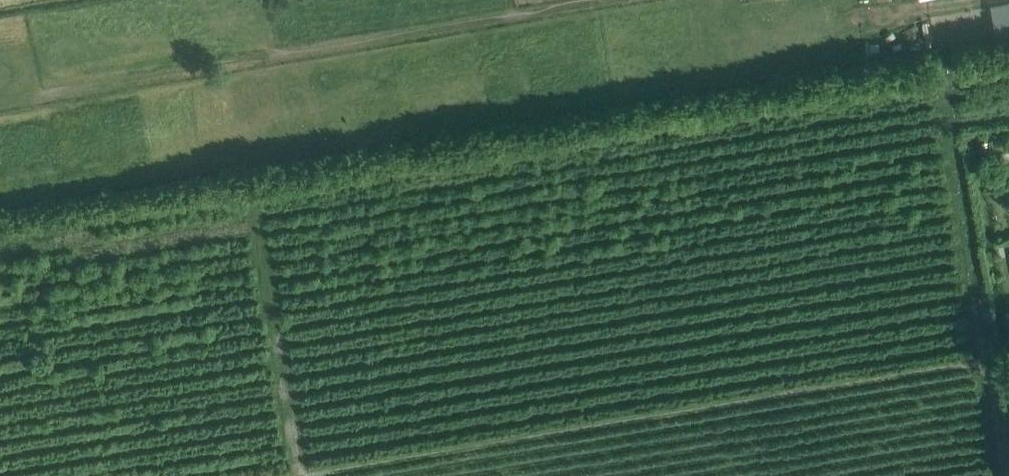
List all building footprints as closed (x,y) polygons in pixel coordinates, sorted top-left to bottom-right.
[(988,7),(993,37),(994,43),(1008,40),(1008,4),(988,7)]
